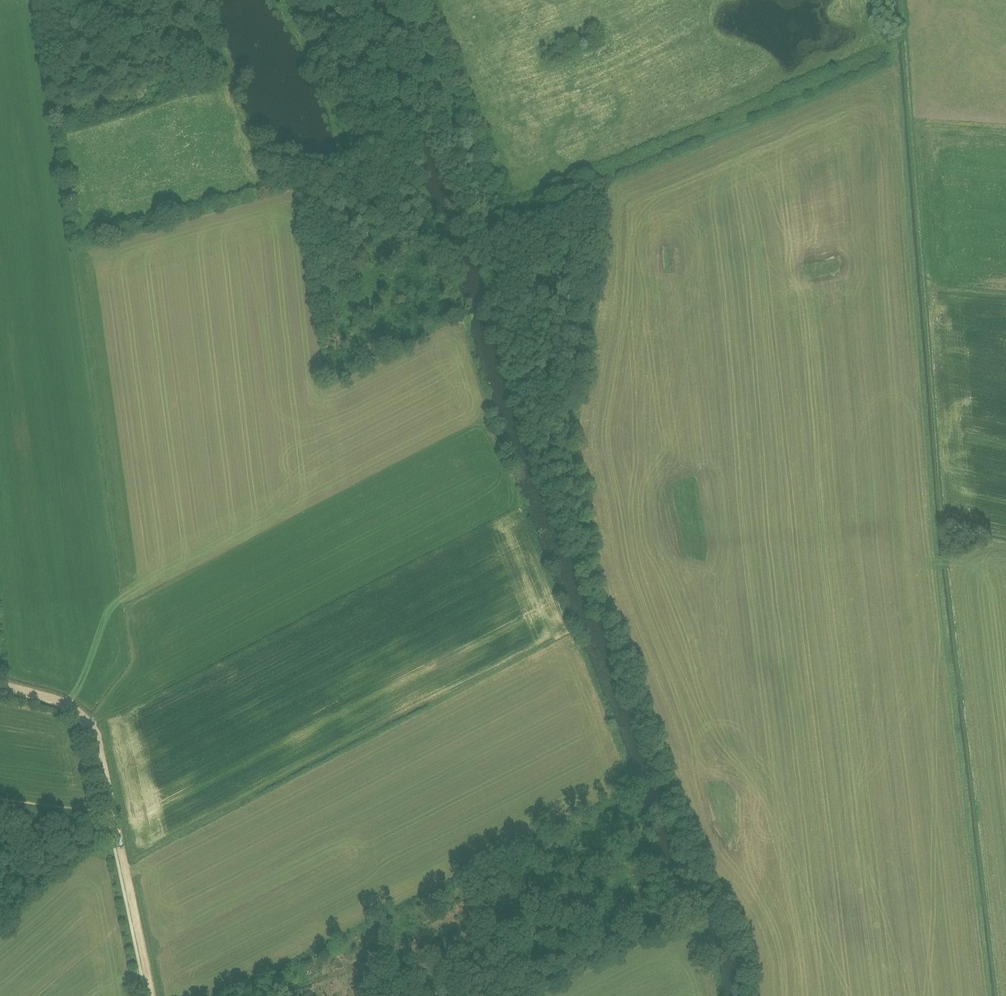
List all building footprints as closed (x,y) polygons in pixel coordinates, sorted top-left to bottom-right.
[(183,101),(173,84),(168,87),(178,104),(183,101)] [(157,101),(145,85),(141,88),(152,104),(157,101)] [(215,159),(207,141),(202,143),(210,161),(215,159)]
